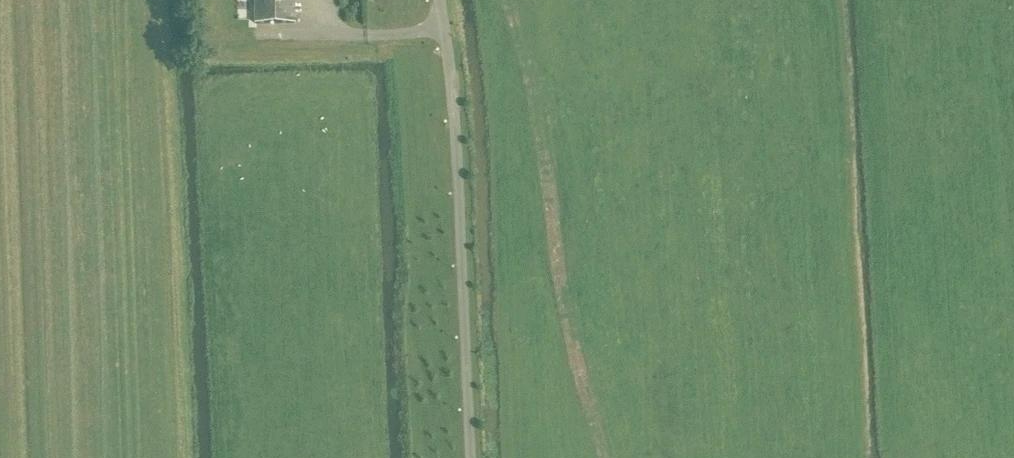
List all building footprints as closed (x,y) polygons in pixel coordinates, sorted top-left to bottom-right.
[(255,23),(295,23),(295,0),(255,0),(255,23)]
